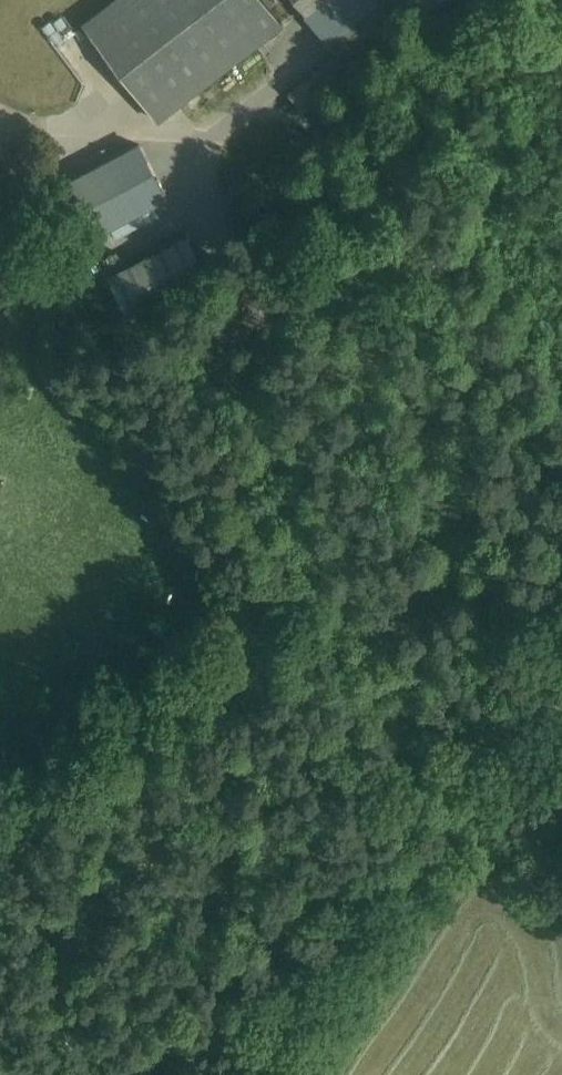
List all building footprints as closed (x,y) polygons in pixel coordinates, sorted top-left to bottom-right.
[(159,119),(281,22),(264,0),(124,0),(88,29),(159,119)] [(379,0),(299,0),(349,65),(399,26),(379,0)] [(94,227),(151,186),(129,155),(72,196),(94,227)] [(209,276),(188,237),(110,277),(130,316),(209,276)]
